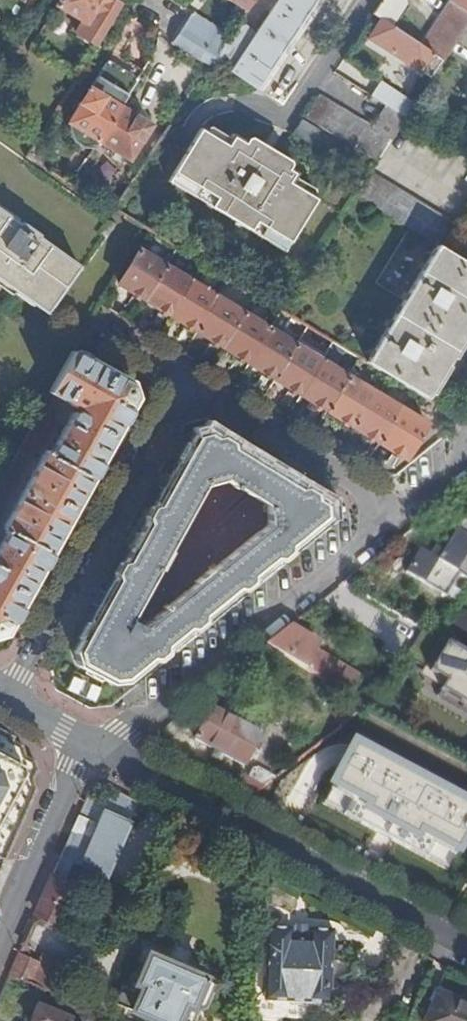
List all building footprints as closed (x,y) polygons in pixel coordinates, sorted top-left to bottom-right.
[(98,46),(124,6),(115,0),(61,0),(58,4),(84,19),(76,32),(98,46)] [(245,12),(253,0),(227,0),(245,12)] [(232,71),(259,89),(318,0),(279,0),(232,71)] [(373,14),(382,20),(391,26),(405,4),(404,0),(382,0),(373,14)] [(422,46),(444,60),(466,26),(466,0),(452,0),(422,46)] [(174,41),(210,65),(213,60),(229,37),(193,14),(184,28),(174,41)] [(432,79),(444,60),(422,46),(391,26),(382,20),(370,38),(432,79)] [(87,148),(95,148),(100,140),(121,107),(137,82),(107,64),(71,122),(75,125),(70,130),(71,133),(72,138),(78,144),(81,146),(87,148)] [(388,107),(405,119),(415,104),(381,81),(370,95),(388,107)] [(305,117),(377,162),(405,119),(388,107),(374,129),(320,95),(305,117)] [(121,107),(100,140),(130,159),(150,126),(121,107)] [(320,130),(303,120),(295,132),(312,143),(320,130)] [(277,160),(253,146),(247,155),(226,143),(201,128),(174,173),(216,199),(212,207),(251,231),(256,223),(290,243),(317,198),(292,183),(271,170),(277,160)] [(247,155),(253,146),(232,134),(226,143),(247,155)] [(297,173),(277,160),(271,170),(292,183),(297,173)] [(438,246),(453,223),(370,172),(355,195),(438,246)] [(216,199),(174,173),(169,181),(212,207),(216,199)] [(15,290),(18,286),(36,299),(33,303),(47,313),(81,267),(40,237),(41,236),(22,222),(20,223),(0,209),(0,279),(15,290)] [(118,224),(112,220),(102,233),(108,237),(118,224)] [(285,252),(290,243),(256,223),(251,231),(285,252)] [(466,329),(466,263),(438,246),(368,362),(385,373),(412,390),(425,397),(466,329)] [(120,284),(146,300),(167,265),(140,249),(120,284)] [(167,265),(146,300),(172,315),(193,281),(167,265)] [(193,281),(172,315),(198,331),(218,297),(193,281)] [(218,297),(198,331),(224,347),(245,313),(218,297)] [(245,313),(224,347),(250,363),(271,329),(245,313)] [(271,329),(250,363),(275,378),(296,344),(271,329)] [(296,344),(275,378),(302,394),(323,360),(296,344)] [(5,634),(29,590),(134,399),(131,384),(74,352),(51,394),(76,408),(80,405),(82,411),(80,414),(74,412),(52,453),(47,451),(4,529),(7,532),(0,546),(0,635),(5,634)] [(302,394),(328,410),(349,376),(323,360),(302,394)] [(328,410),(354,426),(374,391),(349,376),(328,410)] [(354,426),(380,441),(401,408),(374,391),(354,426)] [(0,486),(0,505),(16,476),(18,477),(32,452),(39,448),(55,419),(54,412),(44,406),(0,486)] [(401,408),(380,441),(408,458),(428,424),(401,408)] [(328,518),(327,504),(306,491),(207,431),(194,436),(113,583),(95,615),(74,652),(78,665),(113,684),(126,682),(328,518)] [(466,549),(466,519),(465,517),(451,540),(466,549)] [(451,540),(439,561),(421,551),(407,574),(448,597),(461,576),(466,579),(466,549),(451,540)] [(290,627),(267,646),(271,648),(352,696),(362,680),(317,653),(321,648),(290,627)] [(443,641),(428,667),(427,669),(447,681),(439,696),(463,710),(466,704),(466,655),(443,641)] [(345,706),(353,716),(366,705),(355,699),(345,706)] [(196,740),(244,766),(260,737),(230,720),(232,715),(230,714),(231,712),(222,707),(221,709),(215,706),(196,740)] [(6,857),(39,788),(21,744),(0,732),(0,854),(6,857)] [(393,801),(414,811),(440,755),(419,745),(393,801)] [(239,789),(253,796),(275,779),(258,769),(253,771),(249,780),(245,778),(239,789)] [(56,871),(69,876),(75,862),(108,876),(141,803),(117,790),(113,799),(97,801),(88,797),(70,839),(56,871)] [(45,897),(38,913),(59,922),(75,885),(67,881),(69,876),(56,871),(45,897)] [(294,928),(270,927),(268,1000),(332,1003),(335,929),(311,929),(311,938),(294,937),(294,928)] [(67,955),(97,970),(109,946),(78,932),(67,955)] [(18,957),(11,974),(74,1000),(78,991),(72,988),(74,984),(72,983),(78,969),(46,954),(41,963),(26,957),(31,945),(25,943),(18,957)] [(201,1012),(208,1009),(218,986),(214,980),(150,954),(135,989),(124,984),(117,1003),(159,1020),(180,1020),(187,1006),(201,1012)] [(434,1004),(426,1020),(466,1020),(466,1002),(440,990),(434,1004)] [(420,997),(410,1020),(426,1020),(434,1004),(420,997)] [(39,1002),(31,1020),(71,1020),(72,1017),(39,1002)] [(201,1012),(187,1006),(180,1020),(197,1020),(201,1012)]
